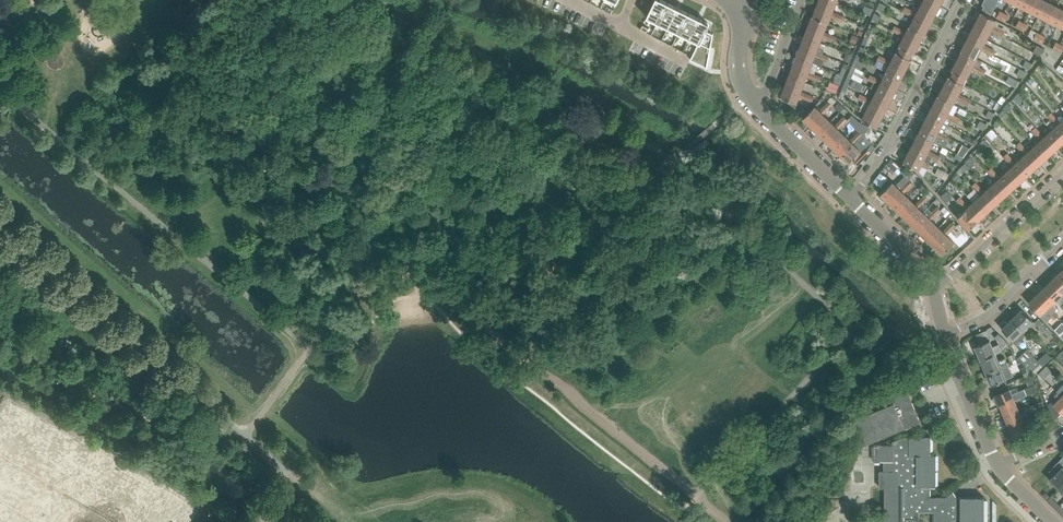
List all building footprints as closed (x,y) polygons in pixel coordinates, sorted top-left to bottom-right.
[(647,17),(658,22),(667,2),(662,0),(655,0),(647,17)] [(832,12),(836,2),(831,0),(819,0),(817,6),(826,10),(826,12),(831,14),(832,12)] [(920,8),(934,15),(939,5),(930,1),(930,0),(924,0),(920,8)] [(982,5),(984,6),(982,10),(991,14),(998,0),(985,0),(982,5)] [(1029,10),(1034,0),(1022,0),(1019,6),(1029,10)] [(1029,10),(1039,15),(1046,1),(1044,0),(1034,0),(1029,10)] [(1046,24),(1048,20),(1055,5),(1046,1),(1039,15),(1045,18),(1043,23),(1046,24)] [(667,2),(658,22),(668,27),(678,8),(675,7),(675,6),(667,2)] [(1055,5),(1048,20),(1058,25),(1062,14),(1062,9),(1055,5)] [(826,10),(817,6),(813,16),(828,22),(830,16),(831,14),(826,12),(826,10)] [(668,27),(667,29),(678,35),(689,13),(681,9),(680,10),(678,8),(668,27)] [(917,13),(916,15),(921,18),(920,20),(930,24),(934,15),(920,8),(917,13)] [(832,12),(831,14),(830,16),(843,21),(845,17),(832,12)] [(981,12),(976,22),(985,26),(986,24),(992,27),(993,25),(996,19),(981,12)] [(689,13),(678,35),(688,40),(699,19),(696,17),(689,13)] [(909,26),(924,34),(930,24),(920,20),(921,18),(916,15),(915,17),(910,26),(909,26)] [(828,22),(812,16),(808,26),(818,30),(817,32),(823,34),(824,32),(828,22)] [(699,19),(688,40),(698,45),(699,42),(701,43),(703,38),(712,43),(713,34),(707,31),(709,26),(709,25),(709,24),(708,23),(708,22),(707,22),(702,20),(700,18),(700,17),(699,19)] [(986,39),(991,30),(992,27),(986,24),(985,26),(976,22),(971,31),(986,39)] [(808,26),(804,36),(820,42),(822,36),(823,34),(817,32),(818,30),(808,26)] [(906,32),(905,34),(911,37),(910,38),(919,43),(924,34),(909,26),(906,32)] [(1038,41),(1041,34),(1037,32),(1031,30),(1028,36),(1033,38),(1038,41)] [(971,31),(966,41),(975,45),(976,43),(982,46),(983,44),(986,39),(971,31)] [(824,32),(823,34),(822,36),(834,41),(836,36),(824,32)] [(901,47),(912,52),(914,53),(919,43),(910,38),(911,37),(905,34),(904,36),(899,46),(901,47)] [(824,50),(817,48),(820,42),(804,36),(800,46),(810,50),(809,52),(815,54),(814,56),(820,58),(822,54),(824,50)] [(692,56),(690,59),(707,67),(711,48),(712,43),(703,38),(701,43),(699,42),(698,45),(692,56)] [(966,41),(961,50),(976,58),(977,58),(976,58),(981,48),(982,46),(976,43),(975,45),(966,41)] [(809,52),(810,50),(800,46),(797,56),(812,62),(814,56),(815,54),(809,52)] [(911,59),(909,58),(912,52),(901,47),(898,53),(896,52),(891,61),(890,64),(895,66),(896,64),(906,69),(911,59)] [(1032,63),(1038,54),(1026,49),(1022,57),(1032,63)] [(962,51),(957,60),(966,65),(967,63),(973,66),(974,64),(976,58),(961,50),(961,51),(962,51)] [(793,66),(802,70),(802,72),(807,74),(808,72),(812,62),(797,56),(793,66)] [(962,83),(965,77),(966,78),(971,68),(973,66),(967,63),(966,65),(957,60),(952,70),(954,71),(950,77),(962,83)] [(889,66),(886,71),(901,79),(901,78),(906,69),(896,64),(895,66),(890,64),(889,66)] [(802,70),(793,66),(789,76),(804,82),(806,76),(807,74),(802,72),(802,70)] [(882,81),(881,83),(886,86),(887,84),(896,89),(901,79),(886,71),(887,72),(882,81)] [(808,72),(807,74),(806,76),(819,81),(821,76),(808,72)] [(789,76),(785,86),(795,90),(794,92),(800,94),(800,92),(804,82),(789,76)] [(949,76),(944,86),(953,91),(952,93),(957,96),(958,93),(963,84),(962,83),(950,77),(949,76)] [(881,83),(880,85),(877,91),(891,98),(896,89),(887,84),(886,86),(881,83)] [(785,86),(781,96),(796,102),(799,96),(800,94),(794,92),(795,90),(785,86)] [(938,95),(953,103),(956,98),(957,96),(952,93),(953,91),(944,86),(939,95),(938,95)] [(876,105),(877,103),(886,108),(891,98),(877,91),(872,100),(871,102),(876,105)] [(800,92),(800,94),(799,96),(811,101),(813,96),(800,92)] [(938,95),(933,105),(942,110),(941,112),(947,114),(948,112),(953,103),(938,95)] [(828,102),(824,106),(828,110),(832,106),(828,102)] [(871,102),(870,104),(867,110),(882,117),(886,108),(877,103),(876,105),(871,102)] [(933,105),(928,114),(943,122),(946,117),(947,114),(941,112),(942,110),(933,105)] [(803,118),(811,126),(818,118),(817,117),(821,112),(819,111),(815,106),(803,118)] [(824,106),(819,111),(821,112),(823,115),(828,110),(824,106)] [(867,110),(865,114),(862,119),(877,127),(882,117),(867,110)] [(811,126),(819,133),(830,121),(823,115),(821,112),(817,117),(818,118),(811,126)] [(928,114),(923,124),(932,129),(931,131),(937,134),(938,132),(943,122),(928,114)] [(843,116),(839,121),(843,125),(848,120),(843,116)] [(819,133),(826,141),(834,133),(832,132),(836,127),(835,126),(830,121),(819,133)] [(839,121),(835,126),(836,127),(839,130),(843,125),(839,121)] [(932,129),(923,124),(918,133),(933,141),(936,136),(937,134),(931,131),(932,129)] [(1058,124),(1051,130),(1062,142),(1062,128),(1058,124)] [(826,141),(834,148),(846,136),(839,130),(836,127),(832,132),(834,133),(826,141)] [(1048,141),(1055,149),(1062,142),(1051,130),(1042,138),(1047,143),(1048,141)] [(859,131),(854,136),(855,136),(858,140),(863,135),(859,131)] [(918,133),(913,143),(923,148),(922,150),(927,153),(928,151),(933,141),(918,133)] [(870,152),(865,147),(870,142),(863,135),(858,140),(855,136),(850,141),(852,142),(848,147),(849,148),(842,156),(850,163),(853,159),(858,164),(870,152)] [(834,148),(842,156),(849,148),(848,147),(852,142),(850,141),(846,136),(834,148)] [(1036,144),(1047,156),(1055,149),(1048,141),(1047,143),(1042,138),(1036,144)] [(913,143),(908,152),(923,160),(926,155),(927,153),(922,150),(923,148),(913,143)] [(1033,156),(1039,163),(1047,156),(1036,144),(1027,153),(1031,157),(1033,156)] [(923,160),(908,152),(903,162),(918,170),(923,160)] [(1020,158),(1032,170),(1039,163),(1033,156),(1031,157),(1027,153),(1020,158)] [(1032,170),(1020,158),(1014,164),(1018,169),(1017,170),(1024,178),(1032,170)] [(1018,169),(1014,164),(1005,173),(1016,185),(1024,178),(1017,170),(1018,169)] [(1016,185),(1005,173),(998,179),(1003,183),(1001,185),(1008,192),(1016,185)] [(1003,183),(998,179),(989,187),(1000,199),(1008,192),(1001,185),(1003,183)] [(909,181),(905,185),(909,189),(913,185),(909,181)] [(901,191),(900,190),(892,182),(880,193),(888,201),(896,194),(897,195),(901,191)] [(905,185),(900,190),(901,191),(904,194),(909,189),(905,185)] [(1000,199),(989,187),(983,193),(987,198),(985,199),(992,207),(1000,199)] [(904,194),(901,191),(897,195),(896,194),(888,201),(896,209),(908,197),(904,194)] [(983,193),(973,202),(984,214),(992,207),(985,199),(987,198),(983,193)] [(924,195),(920,200),(924,204),(928,199),(924,195)] [(916,204),(908,197),(896,209),(904,216),(911,209),(912,210),(917,206),(916,204)] [(920,200),(916,204),(917,206),(920,209),(924,204),(920,200)] [(973,202),(967,208),(971,212),(969,214),(976,221),(984,214),(973,202)] [(920,209),(917,206),(912,210),(911,209),(904,216),(911,223),(923,212),(920,209)] [(937,208),(932,212),(936,216),(941,212),(937,208)] [(971,212),(967,208),(957,217),(968,229),(976,221),(969,214),(971,212)] [(911,223),(919,231),(926,224),(925,222),(929,218),(928,217),(923,212),(911,223)] [(936,216),(932,212),(928,217),(929,218),(932,221),(936,216)] [(932,221),(929,218),(925,222),(926,224),(919,231),(927,238),(938,227),(932,221)] [(952,222),(948,227),(952,231),(956,226),(952,222)] [(927,238),(934,246),(942,238),(940,237),(944,233),(943,231),(938,227),(927,238)] [(952,231),(948,227),(943,231),(944,233),(947,235),(952,231)] [(942,238),(934,246),(942,254),(954,242),(947,235),(944,233),(940,237),(942,238)] [(1052,280),(1059,287),(1057,289),(1062,293),(1062,292),(1062,276),(1059,272),(1052,280)] [(1044,287),(1055,299),(1060,304),(1062,301),(1062,298),(1060,295),(1062,293),(1057,289),(1059,287),(1052,280),(1044,287)] [(1036,295),(1043,302),(1042,303),(1046,308),(1048,306),(1055,299),(1044,287),(1036,295)] [(1043,302),(1036,295),(1028,302),(1047,321),(1051,317),(1049,314),(1044,310),(1046,308),(1042,303),(1043,302)] [(1044,310),(1049,314),(1053,311),(1048,306),(1046,308),(1044,310)] [(1022,308),(1012,318),(1023,330),(1033,320),(1022,308)] [(1053,311),(1049,314),(1051,317),(1054,319),(1057,316),(1053,311)] [(1023,330),(1012,318),(1007,322),(1006,321),(1004,321),(1001,324),(1001,326),(1002,328),(1017,343),(1027,333),(1023,330)] [(1039,318),(1034,322),(1043,332),(1048,327),(1039,318)] [(993,347),(990,340),(975,346),(980,359),(995,353),(1001,350),(1003,349),(1009,343),(1001,335),(997,340),(999,345),(993,347)] [(1031,363),(1036,359),(1027,349),(1022,353),(1031,363)] [(1000,365),(995,353),(980,359),(986,371),(1000,365)] [(1027,367),(1031,363),(1022,353),(1017,358),(1025,366),(1027,367)] [(1031,372),(1040,363),(1036,359),(1031,363),(1027,367),(1025,366),(1013,371),(1016,379),(1029,374),(1031,372)] [(1000,365),(986,371),(991,384),(1006,378),(1000,365)] [(864,405),(867,413),(850,421),(857,437),(860,446),(904,428),(904,429),(920,422),(910,397),(906,387),(864,405)] [(995,402),(997,403),(999,402),(1000,406),(1014,400),(1010,389),(996,395),(996,396),(994,396),(993,398),(995,402)] [(1062,395),(1054,403),(1052,401),(1048,405),(1054,420),(1062,412),(1062,413),(1062,397),(1062,395)] [(1018,410),(1014,400),(1000,406),(1004,416),(1018,410)] [(1023,420),(1018,410),(1004,416),(1009,426),(1023,420)] [(1027,431),(1023,420),(1009,426),(1013,437),(1027,431)] [(931,488),(936,488),(936,455),(930,455),(930,436),(903,436),(892,441),(892,445),(874,445),(874,461),(884,461),(884,471),(879,471),(879,488),(884,488),(884,521),(984,521),(984,497),(956,497),(953,491),(945,497),(930,497),(931,488)] [(1059,488),(1062,484),(1062,456),(1049,471),(1054,475),(1050,479),(1059,488)] [(1059,505),(1051,496),(1047,501),(1056,509),(1059,505)]
